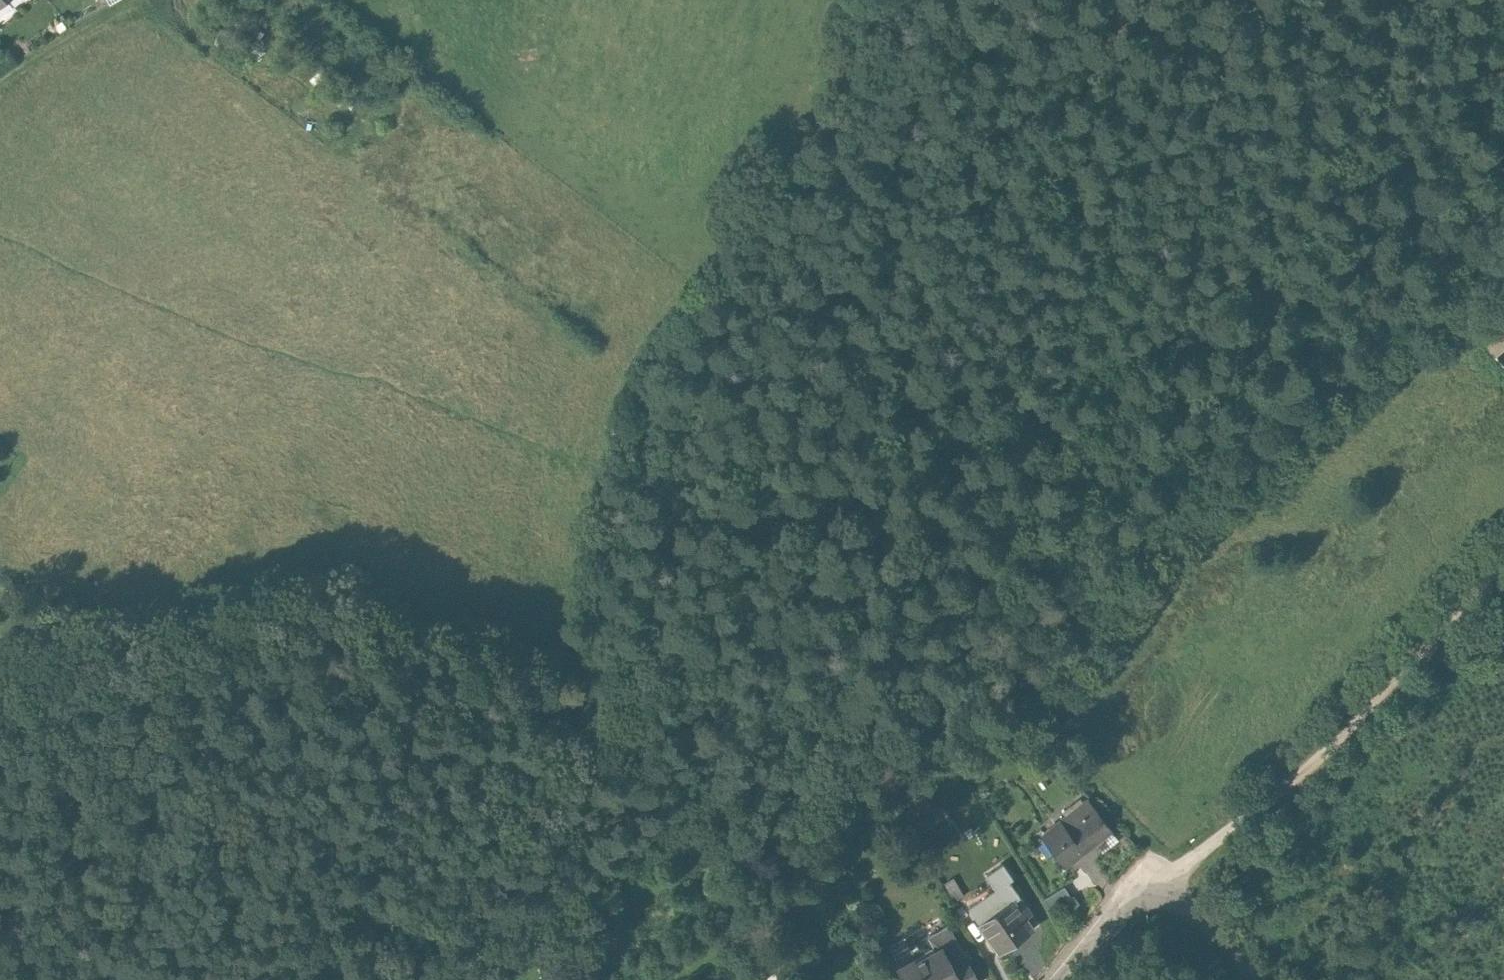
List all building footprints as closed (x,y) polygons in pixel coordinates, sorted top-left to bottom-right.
[(1068,865),(1111,832),(1088,803),(1046,836),(1068,865)] [(1001,953),(1034,930),(1026,917),(1032,913),(1010,881),(1014,879),(1004,864),(988,875),(998,890),(971,908),(1001,953)] [(1066,887),(1045,899),(1051,909),(1072,897),(1066,887)] [(949,927),(929,938),(936,952),(915,963),(917,967),(904,974),(907,979),(978,979),(949,927)]
